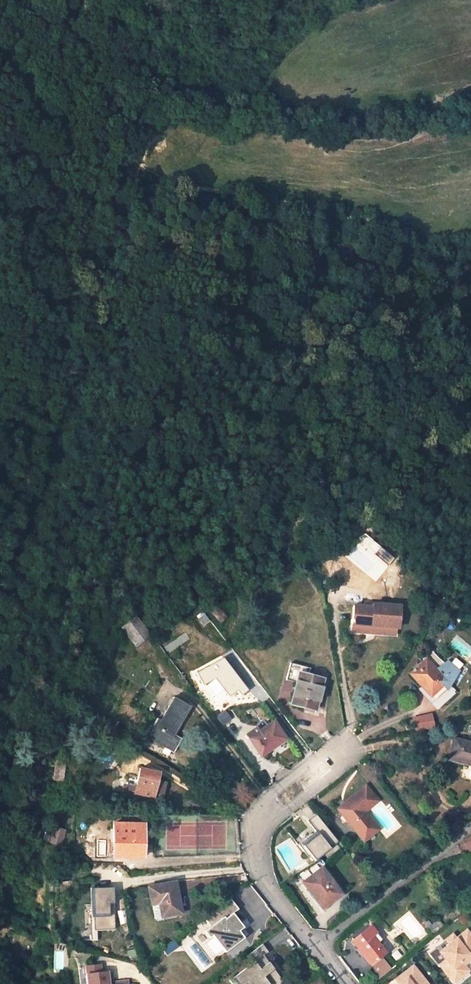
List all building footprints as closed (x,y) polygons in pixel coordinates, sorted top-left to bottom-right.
[(399,606),(373,604),(373,608),(353,606),(351,632),(370,633),(370,625),(375,626),(398,628),(399,606)] [(226,617),(218,608),(212,613),(220,622),(226,617)] [(122,628),(136,646),(150,635),(135,616),(122,628)] [(433,652),(427,657),(437,667),(442,663),(433,652)] [(198,672),(206,685),(217,678),(230,696),(239,690),(243,695),(250,691),(225,658),(198,672)] [(439,707),(455,693),(425,660),(409,675),(422,688),(439,707)] [(315,711),(323,679),(298,673),(290,705),(315,711)] [(419,690),(436,709),(439,707),(422,688),(419,690)] [(179,740),(173,737),(190,706),(173,698),(168,707),(170,709),(163,722),(157,719),(153,727),(156,729),(151,739),(173,752),(179,740)] [(417,731),(435,726),(431,713),(414,718),(417,731)] [(255,728),(245,735),(259,754),(272,745),(273,747),(285,739),(273,721),(258,731),(255,728)] [(454,739),(448,759),(470,765),(470,744),(454,739)] [(259,754),(260,756),(273,747),(272,745),(259,754)] [(156,781),(158,773),(140,768),(135,789),(123,787),(120,797),(144,803),(145,796),(161,799),(164,783),(156,781)] [(373,796),(366,787),(338,809),(363,841),(378,829),(359,807),(373,796)] [(363,811),(376,801),(373,796),(359,807),(363,811)] [(338,842),(316,814),(307,821),(315,832),(299,845),(308,857),(311,855),(316,861),(338,842)] [(141,824),(113,823),(112,853),(141,854),(141,824)] [(309,889),(323,908),(341,894),(321,869),(302,883),(307,890),(309,889)] [(163,917),(182,913),(175,882),(148,887),(152,904),(159,903),(162,917),(163,917)] [(115,929),(113,887),(92,887),(93,930),(115,929)] [(238,909),(230,898),(203,918),(209,926),(204,931),(209,937),(212,935),(225,952),(244,937),(238,930),(243,927),(232,913),(238,909)] [(162,917),(159,903),(152,904),(154,918),(158,921),(163,920),(163,917),(162,917)] [(427,920),(423,923),(433,935),(440,929),(435,923),(431,926),(427,920)] [(352,941),(370,965),(385,952),(378,943),(372,936),(376,933),(370,926),(352,941)] [(76,942),(75,931),(67,932),(68,942),(76,942)] [(450,979),(465,968),(461,963),(468,957),(470,960),(470,937),(466,931),(456,939),(452,935),(444,942),(447,946),(439,953),(444,960),(438,964),(450,979)] [(378,943),(381,940),(376,933),(372,936),(378,943)] [(283,982),(268,963),(266,965),(261,958),(263,956),(268,953),(261,945),(246,957),(251,965),(229,982),(230,983),(281,983),(283,982)] [(102,973),(101,965),(86,967),(88,983),(109,983),(108,980),(107,972),(102,973)] [(412,966),(394,980),(397,983),(426,983),(412,966)] [(450,979),(453,983),(468,972),(465,968),(450,979)]
